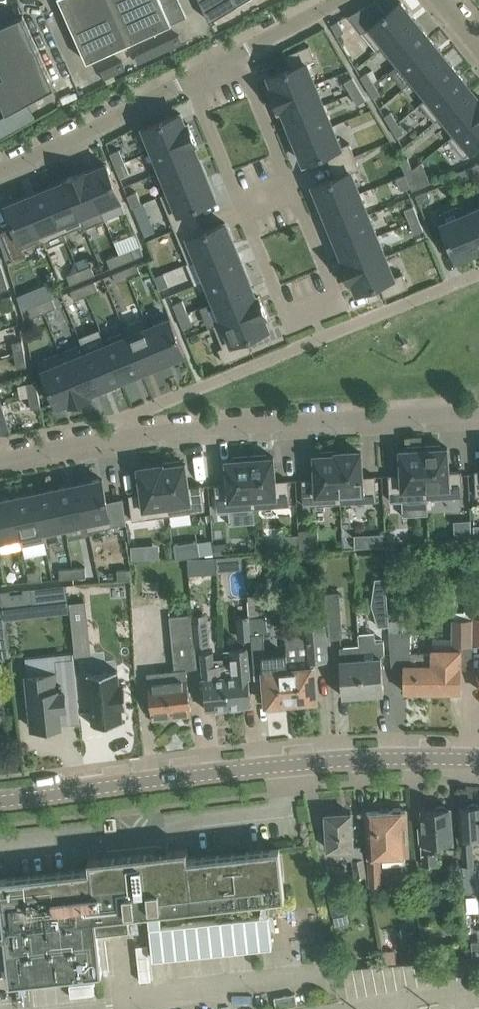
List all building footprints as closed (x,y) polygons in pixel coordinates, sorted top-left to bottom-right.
[(88,61),(172,23),(187,16),(180,0),(60,0),(88,61)] [(210,21),(236,6),(245,0),(201,0),(210,21)] [(349,15),(363,32),(378,50),(416,19),(401,1),(386,13),(376,0),(349,15)] [(55,85),(23,15),(0,25),(0,98),(6,111),(55,85)] [(396,65),(430,37),(416,19),(378,50),(378,51),(382,48),(396,65)] [(345,31),(339,20),(332,24),(338,35),(345,31)] [(414,80),(445,55),(430,37),(396,65),(396,66),(400,63),(414,80)] [(291,67),(270,76),(275,88),(271,89),(276,100),(315,84),(306,62),(315,59),(310,45),(286,55),(291,67)] [(421,103),(459,73),(445,55),(414,80),(428,97),(420,103),(421,103)] [(361,76),(367,86),(374,82),(368,72),(361,76)] [(435,121),(473,90),(459,73),(421,103),(435,121)] [(352,94),(360,89),(353,77),(345,82),(352,94)] [(380,93),(374,82),(367,86),(373,97),(380,93)] [(324,105),(315,84),(276,100),(280,109),(283,108),(288,120),(324,105)] [(366,99),(360,89),(352,94),(358,104),(366,99)] [(478,115),(478,97),(473,90),(435,121),(436,122),(439,119),(452,135),(449,138),(449,139),(478,115)] [(333,126),(324,105),(288,120),(296,141),(333,126)] [(385,116),(391,126),(398,122),(392,111),(385,116)] [(186,124),(181,112),(144,127),(153,150),(194,134),(189,123),(186,124)] [(449,139),(464,157),(478,146),(478,115),(449,139)] [(404,132),(398,122),(391,126),(397,136),(404,132)] [(341,146),(333,126),(296,141),(305,162),(327,153),(332,166),(355,156),(350,142),(341,146)] [(197,143),(194,134),(153,150),(162,171),(199,156),(194,144),(197,143)] [(111,153),(116,166),(125,162),(120,149),(111,153)] [(207,177),(199,156),(162,171),(168,187),(170,191),(171,192),(207,177)] [(360,168),(355,156),(332,166),(336,176),(314,185),(324,208),(360,193),(351,172),(360,168)] [(401,160),(405,171),(413,168),(408,157),(401,160)] [(125,162),(116,166),(120,177),(130,173),(125,162)] [(469,167),(472,175),(478,172),(478,163),(469,167)] [(101,208),(122,199),(107,164),(87,172),(86,172),(101,208)] [(472,175),(469,167),(458,172),(461,179),(472,175)] [(417,180),(413,168),(405,171),(410,183),(417,180)] [(86,170),(65,179),(66,180),(85,225),(86,228),(106,220),(101,208),(86,172),(87,172),(86,170)] [(411,186),(406,174),(397,177),(401,190),(411,186)] [(216,199),(207,177),(171,192),(170,191),(161,194),(175,230),(199,220),(194,207),(216,199)] [(65,233),(85,225),(66,180),(46,188),(65,233)] [(46,188),(26,197),(45,241),(47,247),(67,239),(65,233),(46,188)] [(429,190),(419,193),(423,203),(432,199),(429,190)] [(133,207),(142,203),(137,191),(128,195),(133,207)] [(369,214),(360,193),(324,208),(332,229),(369,214)] [(25,249),(45,241),(26,197),(5,205),(14,226),(2,231),(14,260),(27,255),(25,249)] [(410,222),(419,218),(414,205),(405,209),(410,222)] [(464,214),(478,250),(478,208),(464,214)] [(377,235),(369,214),(332,229),(341,250),(377,235)] [(478,250),(464,214),(442,223),(457,259),(478,250)] [(410,222),(415,233),(424,229),(419,218),(410,222)] [(204,230),(199,220),(175,230),(189,263),(198,260),(235,244),(225,221),(204,230)] [(386,257),(377,235),(341,250),(345,260),(342,262),(346,273),(386,257)] [(243,266),(235,244),(198,260),(207,281),(243,266)] [(123,263),(135,258),(131,249),(120,253),(123,263)] [(111,268),(123,263),(120,253),(107,258),(111,268)] [(394,277),(386,257),(346,273),(350,282),(353,281),(358,293),(380,284),(385,297),(409,287),(403,273),(394,277)] [(129,277),(141,272),(137,263),(125,268),(129,277)] [(83,279),(95,274),(91,265),(80,270),(83,279)] [(252,287),(243,266),(207,281),(215,302),(252,287)] [(117,282),(129,277),(125,268),(113,273),(117,282)] [(71,284),(83,279),(80,270),(67,274),(71,284)] [(160,288),(169,285),(164,273),(155,276),(160,288)] [(9,287),(5,275),(0,276),(0,290),(9,287)] [(87,295),(99,290),(95,280),(83,285),(87,295)] [(75,299),(87,295),(83,285),(71,290),(75,299)] [(224,323),(264,306),(259,295),(256,297),(252,287),(215,302),(223,321),(224,323)] [(41,302),(36,291),(24,296),(29,307),(41,302)] [(6,311),(15,308),(11,295),(2,298),(6,311)] [(41,302),(45,312),(57,307),(53,298),(41,302)] [(188,313),(183,300),(174,304),(179,317),(188,313)] [(29,307),(33,317),(45,312),(41,302),(29,307)] [(253,351),(247,338),(269,329),(264,317),(268,316),(264,306),(224,323),(223,321),(214,325),(223,346),(219,348),(224,362),(253,351)] [(188,313),(179,317),(184,328),(193,324),(188,313)] [(149,326),(150,326),(146,317),(123,327),(125,331),(126,331),(143,371),(164,363),(149,326)] [(164,363),(186,354),(171,318),(150,326),(149,326),(164,363)] [(122,380),(143,371),(126,331),(125,331),(104,340),(106,344),(107,344),(122,380)] [(15,355),(25,353),(22,340),(13,342),(15,355)] [(86,352),(83,343),(61,352),(81,400),(90,396),(89,393),(101,388),(86,352)] [(101,388),(122,380),(107,344),(106,344),(86,352),(101,388)] [(71,405),(81,400),(61,352),(39,361),(57,406),(69,401),(71,405)] [(17,367),(27,366),(25,353),(15,355),(17,367)] [(29,396),(39,394),(36,381),(27,383),(29,396)] [(31,408),(41,406),(39,394),(29,396),(31,408)] [(9,426),(2,404),(0,405),(0,428),(9,426)] [(447,447),(441,447),(441,444),(424,445),(427,498),(463,496),(462,470),(449,471),(448,447),(447,447)] [(390,500),(427,498),(424,445),(407,446),(407,449),(402,450),(402,449),(401,449),(402,474),(389,474),(390,500)] [(338,453),(335,453),(335,450),(320,451),(320,454),(314,454),(315,468),(316,480),(303,481),(304,505),(341,503),(338,453)] [(362,452),(359,452),(359,450),(357,450),(357,452),(350,453),(350,450),(348,450),(349,453),(341,453),(341,451),(339,451),(340,453),(338,453),(341,503),(377,501),(376,475),(363,476),(362,452)] [(273,456),(267,457),(267,454),(250,455),(254,508),(290,505),(289,479),(276,480),(275,474),(274,456),(273,456)] [(217,510),(254,508),(250,455),(233,456),(234,459),(228,460),(228,459),(227,459),(228,484),(216,485),(217,510)] [(186,462),(180,463),(179,460),(164,462),(165,465),(162,466),(169,515),(205,509),(202,484),(189,486),(186,462)] [(162,466),(160,466),(160,464),(159,464),(159,466),(152,467),(151,465),(150,465),(150,467),(143,468),(142,466),(141,466),(141,468),(139,469),(142,493),(135,494),(129,494),(133,520),(169,515),(162,466)] [(122,499),(108,502),(103,478),(80,483),(88,521),(87,522),(89,531),(113,526),(122,524),(127,523),(122,499)] [(87,522),(88,521),(80,483),(57,488),(65,526),(66,526),(87,522)] [(66,526),(65,526),(57,488),(35,493),(44,536),(45,536),(67,531),(66,526)] [(45,536),(44,536),(35,493),(13,497),(21,535),(20,536),(22,545),(46,540),(45,536)] [(21,535),(13,497),(0,500),(0,540),(20,536),(21,535)] [(385,533),(371,534),(372,547),(385,546),(385,533)] [(212,539),(198,541),(200,555),(214,553),(212,539)] [(145,544),(131,545),(132,560),(146,559),(145,544)] [(403,547),(385,548),(386,563),(403,563),(403,547)] [(86,566),(73,567),(74,577),(87,576),(86,566)] [(74,577),(73,567),(60,568),(61,578),(74,577)] [(130,568),(117,569),(118,579),(131,578),(130,568)] [(41,570),(29,571),(29,581),(42,580),(41,570)] [(386,577),(377,578),(373,605),(379,625),(389,625),(389,616),(386,577)] [(23,592),(17,592),(19,605),(34,604),(32,587),(23,588),(23,592)] [(10,589),(0,591),(2,607),(18,605),(19,605),(17,592),(10,593),(10,589)] [(330,638),(343,637),(340,591),(326,592),(330,638)] [(86,601),(70,602),(73,638),(90,636),(86,601)] [(473,619),(473,616),(474,605),(465,604),(465,612),(455,612),(455,619),(452,618),(452,645),(473,645),(473,643),(473,619)] [(193,614),(196,646),(210,644),(207,612),(193,614)] [(198,664),(196,646),(193,614),(170,615),(176,670),(168,671),(172,715),(192,713),(187,665),(198,664)] [(250,616),(238,617),(240,639),(251,638),(251,632),(250,616)] [(308,635),(286,637),(287,655),(289,669),(292,701),(301,701),(301,704),(316,703),(315,683),(313,667),(312,667),(311,660),(323,659),(321,639),(325,639),(324,626),(308,627),(308,635)] [(251,638),(253,665),(254,673),(264,672),(264,676),(265,677),(267,707),(283,705),(282,702),(292,701),(289,669),(287,655),(266,657),(264,631),(251,632),(251,638)] [(409,631),(390,631),(390,634),(392,649),(392,669),(393,669),(393,660),(402,660),(402,669),(404,669),(404,691),(433,691),(433,665),(431,665),(431,653),(411,653),(411,631),(409,631)] [(360,645),(364,694),(384,692),(383,672),(381,656),(383,656),(386,653),(385,640),(376,640),(375,632),(359,633),(360,645)] [(343,696),(364,694),(360,645),(340,647),(341,660),(340,660),(343,696)] [(431,653),(431,665),(433,665),(433,691),(462,691),(462,670),(462,647),(432,647),(431,653)] [(230,662),(225,663),(226,676),(229,707),(252,705),(250,685),(247,648),(235,649),(229,650),(230,662)] [(213,651),(201,652),(205,689),(207,709),(229,707),(226,676),(225,663),(225,658),(214,659),(213,651)] [(28,679),(23,679),(25,694),(29,694),(33,728),(36,728),(36,732),(49,731),(49,727),(61,726),(60,720),(80,718),(73,653),(72,653),(73,657),(56,659),(57,672),(27,675),(28,679)] [(118,670),(87,673),(93,725),(123,721),(122,708),(128,707),(125,683),(119,684),(118,670)] [(153,717),(172,715),(168,671),(148,673),(153,717)] [(459,806),(460,826),(461,838),(463,838),(467,893),(476,892),(478,892),(476,869),(475,869),(475,864),(473,838),(478,838),(478,805),(459,806)] [(453,842),(452,827),(451,807),(422,809),(424,826),(420,827),(423,865),(439,863),(437,843),(453,842)] [(407,809),(366,811),(367,831),(369,853),(369,857),(383,857),(409,856),(409,843),(408,829),(407,809)] [(353,847),(352,832),(351,812),(326,813),(328,848),(351,847),(354,859),(352,859),(355,878),(367,875),(361,845),(353,847)] [(285,897),(280,847),(189,857),(188,848),(88,859),(90,868),(0,878),(0,894),(4,928),(10,982),(103,971),(98,929),(130,926),(129,914),(149,912),(151,912),(161,911),(285,897)] [(383,868),(369,868),(369,884),(379,884),(383,884),(383,868)] [(346,897),(342,877),(325,880),(332,914),(355,909),(352,895),(346,897)] [(466,925),(465,911),(464,901),(455,902),(456,925),(466,925)] [(151,912),(149,912),(153,958),(273,946),(270,914),(162,926),(161,911),(151,912)] [(478,961),(478,938),(471,938),(473,961),(478,961)] [(148,944),(137,945),(140,981),(151,979),(148,944)] [(347,955),(348,966),(362,965),(362,960),(359,960),(359,953),(347,955)] [(386,954),(386,963),(398,962),(397,953),(386,954)] [(94,982),(69,984),(71,996),(95,993),(94,982)] [(296,994),(275,997),(277,1008),(298,1004),(296,994)]
